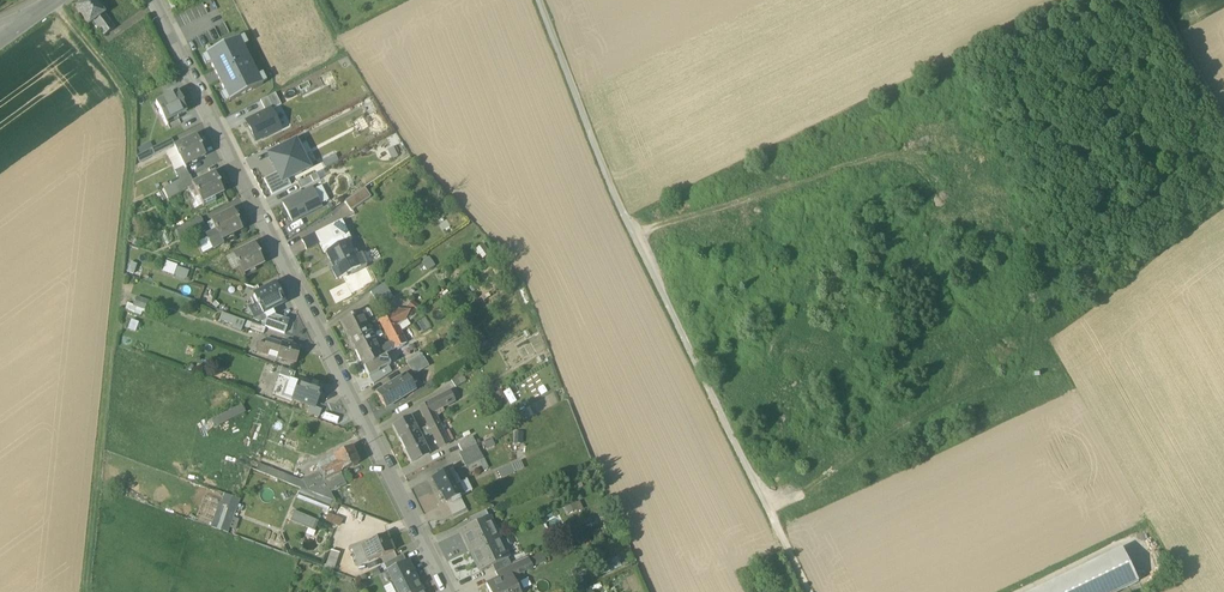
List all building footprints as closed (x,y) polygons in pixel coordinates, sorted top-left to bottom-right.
[(89,26),(93,23),(104,15),(93,0),(88,0),(76,9),(89,26)] [(93,23),(103,37),(114,29),(104,15),(93,23)] [(229,102),(263,85),(239,37),(205,54),(216,74),(218,73),(221,80),(219,81),(229,102)] [(156,104),(165,122),(185,112),(181,103),(182,103),(178,94),(172,96),(172,95),(165,99),(165,100),(156,104)] [(275,94),(260,101),(266,113),(271,111),(281,105),(275,94)] [(245,120),(264,111),(258,99),(239,108),(245,120)] [(266,113),(246,123),(255,141),(280,129),(271,111),(266,113)] [(352,123),(358,132),(366,126),(361,118),(352,123)] [(180,158),(184,166),(204,156),(199,148),(200,147),(196,138),(189,141),(188,140),(184,142),(185,144),(175,148),(178,155),(176,156),(178,159),(180,158)] [(174,146),(171,140),(153,149),(151,150),(154,156),(174,146)] [(288,180),(309,169),(295,142),(271,154),(277,166),(280,172),(277,173),(282,183),(288,180)] [(137,149),(140,155),(151,150),(153,149),(150,143),(137,149)] [(178,155),(175,148),(165,153),(175,171),(176,170),(184,166),(180,158),(178,159),(176,156),(178,155)] [(397,157),(393,148),(386,151),(391,160),(397,157)] [(140,163),(154,156),(151,150),(140,155),(136,157),(140,163)] [(335,155),(321,162),(324,168),(338,162),(335,155)] [(176,170),(181,181),(185,179),(189,177),(184,166),(176,170)] [(291,186),(288,180),(282,183),(277,173),(264,179),(272,196),(291,186)] [(316,173),(297,183),(300,189),(319,180),(316,173)] [(216,198),(215,196),(222,192),(218,184),(219,184),(214,174),(209,177),(208,175),(202,178),(202,180),(193,184),(192,185),(192,186),(195,192),(194,192),(196,197),(197,196),(201,203),(202,205),(216,198)] [(166,188),(171,197),(192,186),(192,185),(193,184),(189,177),(185,179),(181,181),(166,188)] [(344,202),(350,211),(371,198),(364,188),(344,202)] [(312,189),(283,204),(292,222),(321,207),(312,189)] [(219,216),(237,208),(234,201),(216,209),(219,216)] [(206,238),(212,249),(222,244),(219,239),(241,229),(237,221),(238,221),(234,212),(228,215),(227,214),(221,217),(221,218),(211,223),(214,229),(213,230),(215,234),(206,238)] [(320,220),(327,225),(332,218),(325,213),(320,220)] [(182,227),(188,239),(206,230),(200,218),(182,227)] [(324,254),(326,253),(326,252),(346,242),(347,243),(350,241),(350,242),(351,241),(341,221),(318,233),(322,242),(319,244),(324,254)] [(302,241),(306,250),(319,244),(322,242),(318,233),(302,241)] [(212,249),(206,238),(197,242),(202,253),(212,249)] [(355,258),(347,243),(346,242),(326,252),(326,253),(334,268),(331,270),(336,280),(343,277),(360,269),(366,266),(360,255),(355,258)] [(239,268),(242,274),(263,263),(259,255),(260,254),(255,245),(250,247),(249,246),(243,249),(243,251),(233,256),(236,263),(235,263),(236,267),(238,266),(239,268)] [(483,245),(475,250),(482,260),(490,254),(483,245)] [(232,271),(239,268),(238,266),(236,267),(235,263),(236,263),(233,256),(226,259),(232,271)] [(429,258),(421,264),(427,272),(435,266),(429,258)] [(177,266),(166,262),(162,272),(173,276),(177,266)] [(137,265),(130,263),(127,273),(134,275),(137,265)] [(343,277),(346,283),(351,294),(365,287),(364,286),(374,281),(366,266),(360,269),(343,277)] [(189,271),(177,267),(174,275),(186,280),(189,271)] [(373,291),(380,301),(398,289),(391,279),(373,291)] [(352,296),(351,294),(346,283),(329,291),(336,304),(352,296)] [(257,304),(256,304),(248,308),(254,318),(255,321),(259,322),(261,320),(258,316),(262,314),(272,310),(283,304),(279,296),(280,295),(274,285),(263,290),(264,291),(253,297),(257,304)] [(148,301),(136,297),(133,305),(143,309),(145,310),(148,301)] [(420,307),(412,302),(407,308),(415,313),(420,307)] [(141,317),(143,309),(133,305),(127,303),(125,311),(141,317)] [(366,309),(363,311),(368,320),(373,318),(369,310),(366,309)] [(400,309),(388,316),(393,327),(406,320),(409,312),(400,309)] [(261,320),(262,323),(266,321),(275,317),(275,316),(272,310),(262,314),(258,316),(261,320)] [(340,322),(347,336),(366,327),(367,326),(364,322),(368,320),(363,311),(340,322)] [(233,326),(236,318),(222,313),(219,321),(233,326)] [(284,334),(289,320),(275,316),(275,317),(266,321),(264,327),(284,334)] [(379,320),(387,335),(395,331),(393,327),(388,316),(379,320)] [(243,327),(245,321),(244,321),(236,318),(233,326),(232,329),(241,333),(243,327)] [(139,323),(131,320),(127,329),(135,332),(139,323)] [(398,329),(400,332),(410,325),(406,320),(397,327),(398,329)] [(245,321),(243,327),(249,329),(251,323),(245,321)] [(250,330),(268,337),(270,329),(253,323),(250,330)] [(374,343),(366,327),(347,336),(355,352),(374,343)] [(390,342),(394,350),(406,344),(400,332),(398,329),(395,331),(387,335),(387,336),(390,342)] [(490,348),(479,331),(470,337),(480,354),(490,348)] [(256,352),(268,355),(269,352),(278,354),(282,343),(277,342),(266,339),(264,345),(258,344),(256,352)] [(374,342),(374,343),(355,352),(369,378),(370,378),(379,373),(378,372),(388,367),(390,366),(384,355),(382,350),(379,352),(377,348),(374,342)] [(390,342),(377,348),(379,352),(382,350),(384,355),(394,350),(390,342)] [(277,359),(296,364),(300,349),(282,343),(278,354),(277,359)] [(406,363),(415,376),(429,367),(421,354),(406,363)] [(379,373),(370,378),(373,385),(391,373),(388,367),(378,372),(379,373)] [(282,368),(279,375),(289,379),(290,379),(290,378),(293,379),(295,373),(293,372),(282,368)] [(460,371),(449,377),(456,388),(466,381),(460,371)] [(295,373),(293,379),(299,381),(300,382),(302,376),(295,373)] [(405,376),(394,383),(404,399),(415,391),(405,376)] [(299,381),(293,379),(290,378),(290,379),(289,379),(283,396),(292,400),(299,381)] [(310,406),(315,408),(321,389),(300,382),(299,381),(292,400),(294,401),(300,403),(310,406)] [(387,409),(404,399),(394,383),(377,393),(387,409)] [(485,389),(488,397),(494,393),(491,386),(485,389)] [(427,403),(432,413),(455,401),(450,392),(427,403)] [(430,430),(440,449),(449,445),(439,426),(432,413),(427,403),(419,408),(430,430)] [(245,413),(242,405),(210,421),(214,429),(245,413)] [(321,410),(315,408),(310,406),(307,414),(318,418),(321,410)] [(393,426),(402,445),(420,436),(410,418),(393,426)] [(522,433),(514,433),(514,444),(522,444),(522,433)] [(429,455),(420,436),(402,445),(412,464),(429,455)] [(458,445),(462,452),(476,445),(472,438),(458,445)] [(459,454),(466,468),(483,459),(476,446),(459,454)] [(319,473),(323,481),(339,474),(357,465),(349,449),(334,457),(337,464),(319,473)] [(520,462),(511,466),(514,473),(524,469),(520,462)] [(300,489),(308,493),(302,481),(259,464),(256,472),(270,477),(275,479),(300,489)] [(514,473),(511,466),(497,472),(500,479),(514,473)] [(441,492),(446,503),(459,497),(463,495),(458,485),(450,469),(432,478),(439,493),(441,492)] [(319,473),(302,481),(308,493),(331,502),(336,504),(330,492),(345,485),(339,474),(323,481),(319,473)] [(466,480),(458,485),(463,495),(472,491),(466,480)] [(329,508),(331,502),(308,493),(300,489),(298,496),(329,508)] [(211,528),(227,534),(239,499),(223,494),(211,528)] [(446,503),(453,516),(466,510),(459,497),(446,503)] [(583,510),(579,502),(563,509),(566,515),(575,511),(576,513),(583,510)] [(470,517),(473,524),(490,517),(486,510),(470,517)] [(318,522),(294,512),(290,522),(314,532),(318,522)] [(588,528),(600,523),(595,512),(583,517),(588,528)] [(342,520),(328,514),(325,522),(339,528),(342,520)] [(462,530),(471,550),(499,537),(490,517),(473,524),(462,530)] [(362,547),(369,562),(394,551),(387,536),(362,547)] [(509,557),(499,537),(471,550),(480,570),(492,565),(509,557)] [(353,551),(359,566),(369,562),(362,547),(353,551)] [(1139,580),(1123,548),(1032,591),(1115,591),(1139,580)] [(323,569),(332,572),(339,555),(329,552),(323,569)] [(541,554),(529,559),(532,568),(545,562),(541,554)] [(383,565),(386,571),(406,562),(402,555),(383,565)] [(492,565),(495,572),(512,565),(509,557),(492,565)] [(622,567),(617,557),(606,562),(606,563),(610,572),(622,567)] [(528,558),(517,563),(521,573),(532,568),(529,559),(528,558)] [(386,571),(392,583),(413,573),(407,561),(406,562),(386,571)] [(517,563),(512,565),(495,572),(495,573),(498,579),(510,574),(512,577),(521,573),(517,563)] [(598,577),(610,572),(606,563),(594,568),(598,577)] [(586,564),(570,571),(576,585),(583,582),(581,578),(591,574),(586,564)] [(397,591),(417,591),(422,590),(421,589),(421,590),(417,583),(418,583),(413,573),(392,583),(393,584),(397,591)] [(490,591),(519,591),(512,577),(510,574),(498,579),(487,585),(490,591)] [(393,584),(383,588),(385,591),(397,591),(393,584)]
